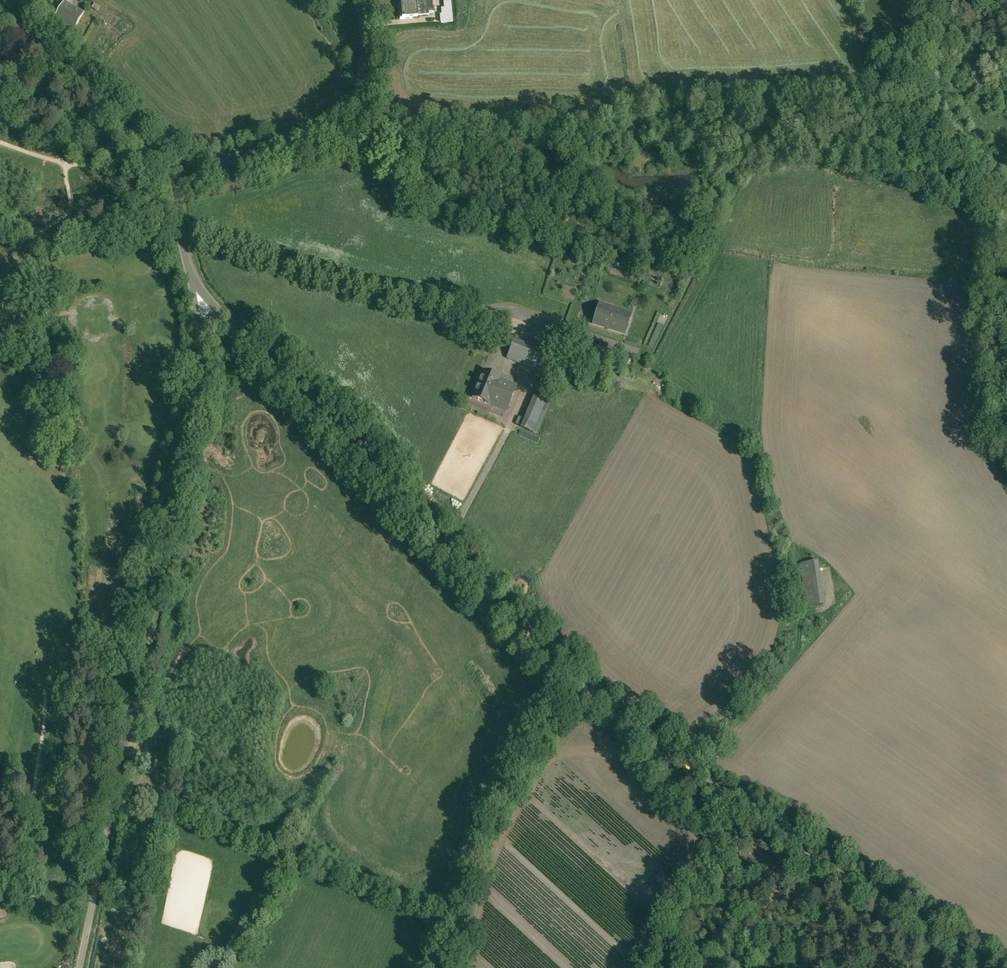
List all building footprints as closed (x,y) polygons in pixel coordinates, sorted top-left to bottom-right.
[(401,3),(402,19),(418,18),(417,16),(429,15),(429,13),(433,12),(432,0),(425,0),(414,1),(414,2),(401,3)] [(443,15),(441,15),(441,23),(452,22),(451,0),(444,1),(445,9),(442,9),(443,15)] [(84,13),(64,2),(53,21),(73,32),(84,13)] [(97,12),(100,7),(98,5),(95,3),(92,8),(97,12)] [(46,11),(34,5),(28,16),(41,23),(46,11)] [(600,303),(593,323),(625,333),(631,313),(600,303)] [(516,336),(507,358),(540,372),(550,350),(516,336)] [(500,378),(483,371),(472,397),(488,404),(506,412),(517,385),(499,378),(500,378)] [(534,397),(524,419),(539,426),(549,404),(534,397)] [(822,596),(816,559),(799,562),(805,599),(822,596)]
